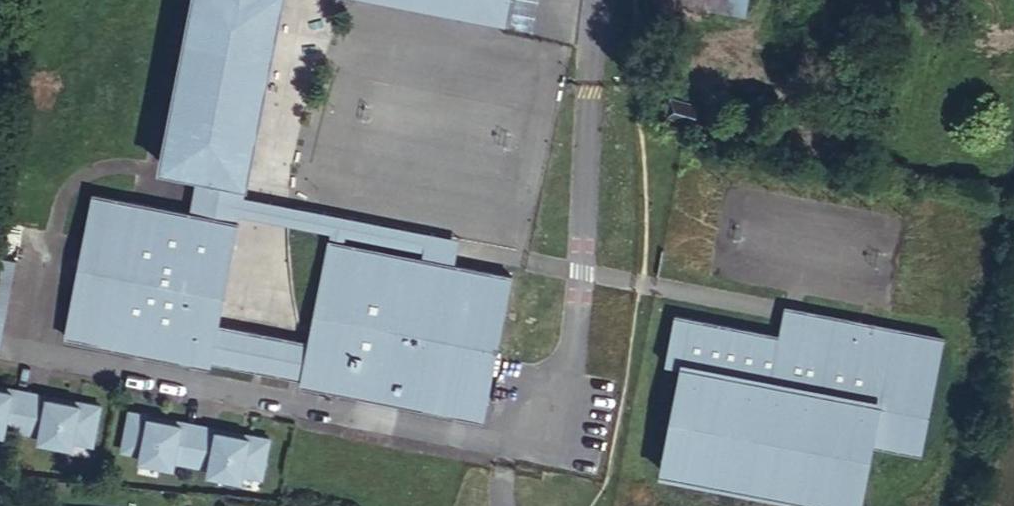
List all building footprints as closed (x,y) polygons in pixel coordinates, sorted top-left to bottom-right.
[(160,160),(196,167),(188,209),(91,190),(63,331),(208,360),(209,354),(300,372),(299,377),(482,413),(509,272),(452,261),(420,254),(326,236),(306,339),(216,321),(236,218),(214,214),(222,172),(244,176),(279,0),(191,0),(160,160)] [(463,14),(465,0),(390,0),(463,14)] [(463,14),(502,22),(506,0),(465,0),(463,14)] [(746,11),(748,0),(680,0),(746,11)] [(698,106),(675,98),(670,113),(693,121),(698,106)] [(222,172),(214,214),(236,218),(238,210),(422,246),(420,254),(452,261),(457,234),(241,192),(244,176),(222,172)] [(14,256),(0,253),(0,329),(14,256)] [(677,316),(668,365),(683,367),(664,467),(865,505),(876,442),(925,451),(946,337),(786,307),(781,335),(677,316)] [(1,431),(2,425),(38,432),(37,437),(69,444),(70,438),(89,442),(97,403),(78,399),(77,401),(0,386),(0,430),(1,431)] [(126,408),(118,448),(139,452),(138,457),(170,464),(171,458),(207,465),(206,471),(238,477),(239,471),(258,475),(266,436),(247,432),(246,434),(146,415),(147,412),(126,408)]
